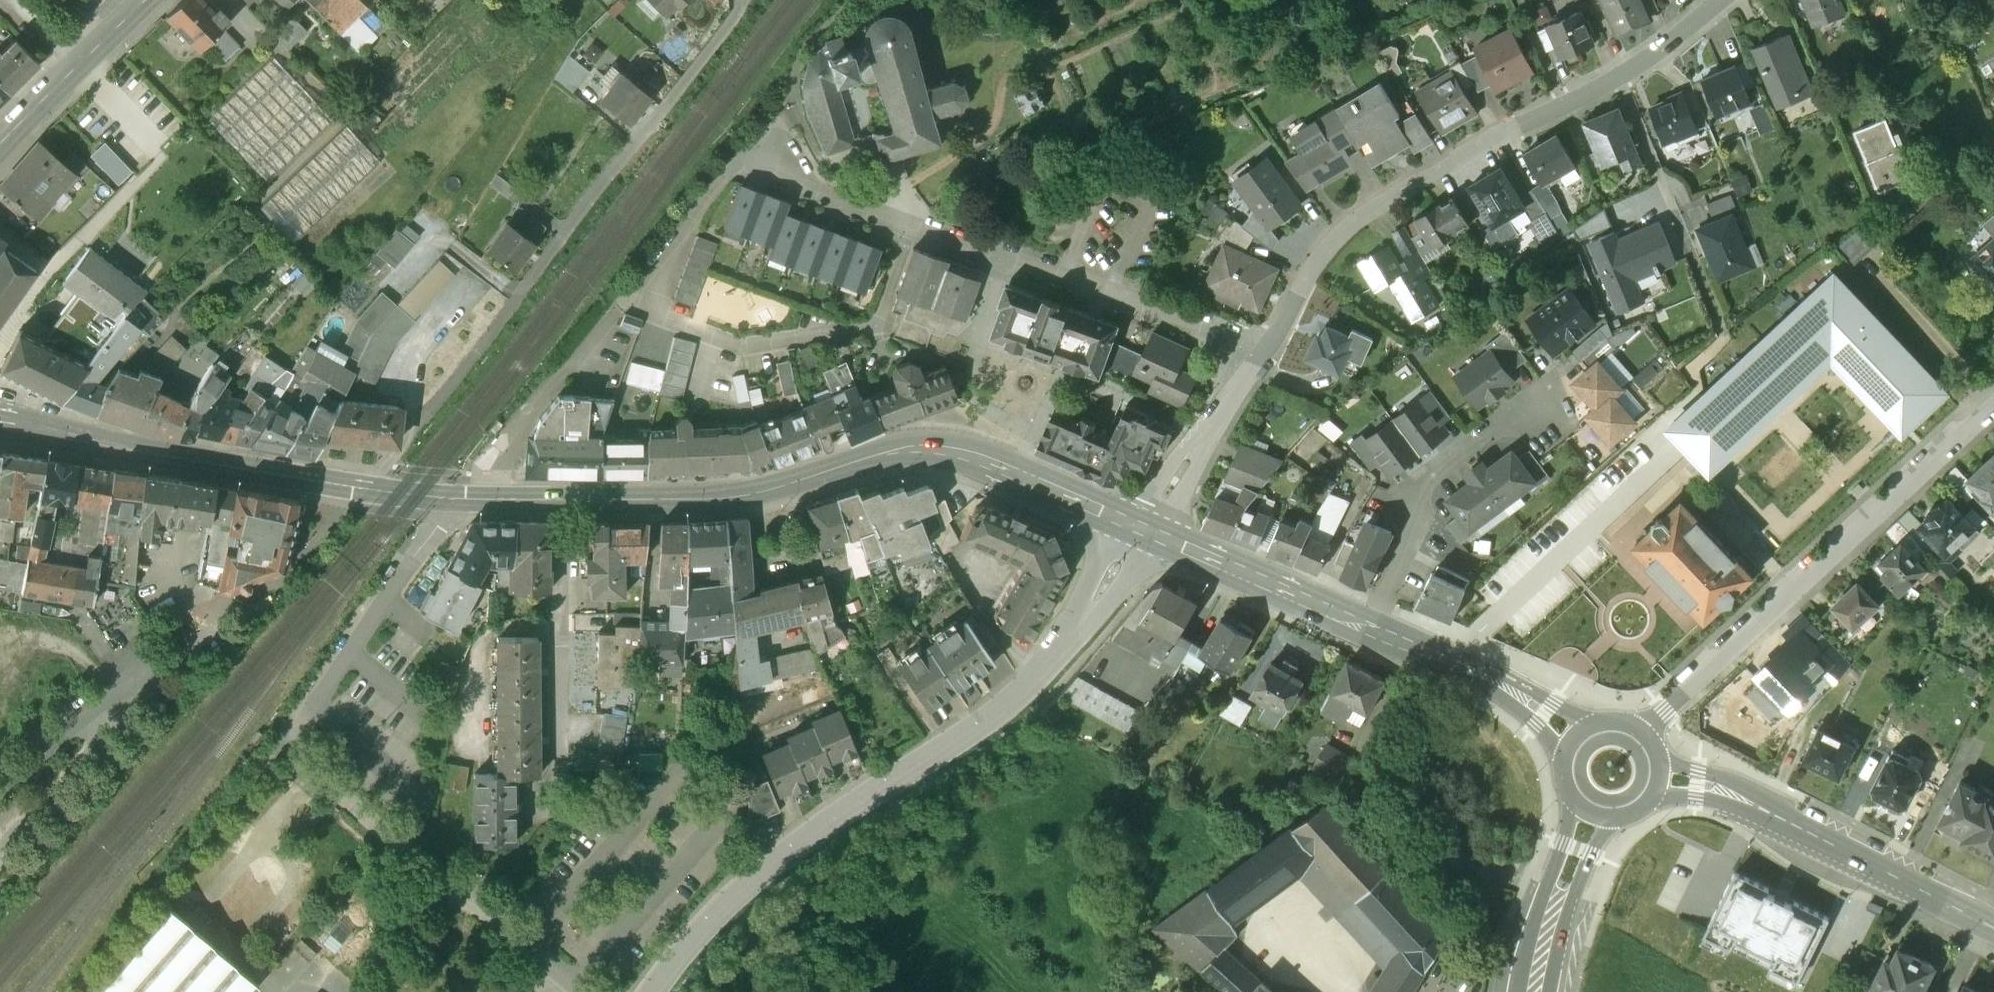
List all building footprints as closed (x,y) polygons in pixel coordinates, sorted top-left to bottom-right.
[(200,0),(184,0),(166,17),(200,51),(208,43),(222,29),(230,22),(219,11),(220,10),(211,0),(208,0),(204,4),(200,0)] [(313,6),(339,33),(357,17),(366,8),(359,0),(319,0),(313,6)] [(666,15),(676,5),(680,5),(685,0),(650,0),(666,15)] [(1616,34),(1635,25),(1632,18),(1646,12),(1641,0),(1601,0),(1616,34)] [(1814,27),(1844,15),(1838,0),(1803,0),(1814,27)] [(283,8),(265,25),(288,49),(306,31),(283,8)] [(862,35),(864,44),(849,49),(856,72),(871,68),(893,129),(878,134),(871,131),(870,134),(869,134),(870,137),(874,135),(880,155),(878,159),(880,161),(882,156),(898,152),(900,155),(902,154),(901,151),(917,147),(918,150),(921,149),(920,146),(935,142),(936,145),(939,144),(937,139),(941,138),(935,114),(948,110),(949,114),(952,113),(951,110),(957,108),(960,111),(962,109),(959,106),(964,99),(967,99),(967,97),(963,96),(961,88),(964,86),(963,84),(960,86),(953,82),(953,78),(951,78),(950,81),(943,83),(942,80),(940,80),(941,84),(923,89),(921,78),(920,77),(907,29),(903,21),(896,15),(887,13),(878,14),(870,19),(864,26),(862,35)] [(1593,46),(1578,13),(1548,26),(1548,29),(1557,49),(1562,59),(1593,46)] [(376,38),(357,17),(339,33),(359,54),(376,38)] [(1760,20),(1744,27),(1753,49),(1754,49),(1769,42),(1760,20)] [(222,29),(208,43),(225,61),(239,47),(222,29)] [(1548,29),(1538,33),(1546,54),(1557,49),(1548,29)] [(1530,69),(1511,30),(1509,31),(1509,32),(1491,41),(1489,41),(1493,48),(1479,55),(1476,49),(1474,50),(1478,57),(1486,74),(1485,75),(1491,86),(1494,93),(1518,81),(1516,76),(1530,69)] [(1769,42),(1754,49),(1778,107),(1812,94),(1787,35),(1769,42)] [(0,53),(0,83),(10,93),(39,64),(15,39),(0,53)] [(827,55),(818,48),(808,59),(802,86),(807,112),(825,152),(853,142),(834,79),(833,79),(826,56),(827,55)] [(827,55),(826,56),(833,79),(834,79),(856,72),(849,49),(827,55)] [(335,123),(272,55),(206,119),(268,186),(335,123)] [(568,57),(555,79),(572,94),(589,73),(568,57)] [(1478,57),(1462,65),(1473,84),(1478,93),(1491,86),(1485,75),(1486,74),(1478,57)] [(1460,62),(1449,69),(1451,73),(1452,72),(1462,90),(1473,84),(1462,65),(1460,62)] [(1757,86),(1747,62),(1735,67),(1745,91),(1757,86)] [(612,67),(600,83),(610,91),(623,76),(612,67)] [(1735,67),(1703,81),(1717,116),(1750,103),(1745,91),(1735,67)] [(1451,73),(1431,85),(1432,87),(1417,96),(1440,135),(1453,127),(1451,124),(1474,110),(1462,90),(1452,72),(1451,73)] [(610,91),(601,102),(628,124),(650,98),(623,76),(610,91)] [(1051,112),(1032,76),(1011,87),(1016,96),(1014,97),(1025,116),(1026,116),(1030,123),(1051,112)] [(10,93),(0,83),(0,102),(10,93)] [(1399,116),(1380,84),(1336,110),(1354,141),(1360,150),(1371,168),(1409,146),(1410,145),(1401,130),(1394,119),(1399,116)] [(1694,91),(1683,95),(1692,117),(1703,113),(1694,91)] [(1683,95),(1669,100),(1670,102),(1650,111),(1658,128),(1653,130),(1655,137),(1660,135),(1663,142),(1675,137),(1676,139),(1697,130),(1692,117),(1683,95)] [(1775,130),(1764,105),(1752,110),(1762,135),(1775,130)] [(380,120),(367,106),(354,119),(366,133),(371,128),(375,125),(380,120)] [(1336,109),(1291,136),(1295,143),(1294,144),(1295,145),(1296,144),(1302,154),(1319,183),(1352,164),(1349,157),(1350,156),(1344,147),(1354,141),(1336,110),(1336,109)] [(1618,111),(1584,125),(1596,154),(1603,169),(1604,169),(1621,161),(1626,172),(1640,166),(1618,111)] [(308,160),(348,123),(343,117),(303,155),(308,160)] [(1886,118),(1858,129),(1871,160),(1866,162),(1878,192),(1912,179),(1900,149),(1899,149),(1886,118)] [(1418,120),(1401,130),(1410,145),(1409,146),(1413,154),(1432,143),(1418,120)] [(346,127),(259,209),(293,246),(381,164),(346,127)] [(1557,136),(1524,156),(1542,187),(1575,167),(1557,136)] [(38,141),(0,185),(0,187),(12,197),(11,198),(16,203),(23,213),(27,210),(37,219),(51,203),(49,201),(60,189),(64,193),(78,177),(62,163),(38,141)] [(1350,156),(1349,157),(1352,164),(1361,178),(1372,171),(1371,168),(1360,150),(1350,156)] [(89,168),(71,152),(62,163),(78,177),(79,179),(89,168)] [(1319,183),(1302,154),(1285,164),(1305,191),(1319,183)] [(1596,154),(1581,160),(1591,182),(1606,176),(1604,169),(1603,169),(1596,154)] [(1300,205),(1267,160),(1253,170),(1248,164),(1230,176),(1257,213),(1268,228),(1270,227),(1300,205)] [(1500,170),(1469,188),(1481,210),(1490,224),(1491,223),(1494,228),(1483,234),(1493,252),(1518,237),(1508,220),(1524,210),(1520,203),(1522,202),(1512,185),(1510,187),(1500,170)] [(514,189),(496,175),(490,186),(507,199),(514,189)] [(763,192),(739,184),(724,225),(748,234),(763,192)] [(763,192),(748,234),(772,243),(783,212),(787,201),(763,192)] [(1562,215),(1550,194),(1538,202),(1550,222),(1562,215)] [(1730,195),(1706,204),(1714,223),(1732,216),(1733,218),(1738,216),(1730,195)] [(1439,207),(1415,222),(1432,249),(1456,234),(1455,233),(1475,221),(1472,215),(1460,196),(1440,208),(1439,207)] [(1490,224),(1481,210),(1472,215),(1475,221),(1483,234),(1494,228),(1491,223),(1490,224)] [(772,243),(768,254),(792,263),(807,221),(783,212),(772,243)] [(1268,228),(1257,213),(1245,227),(1255,236),(1268,246),(1276,236),(1270,227),(1268,228)] [(1714,223),(1698,229),(1719,280),(1752,267),(1733,218),(1732,216),(1714,223)] [(545,228),(533,219),(521,234),(534,244),(545,228)] [(807,221),(792,263),(816,271),(831,230),(807,221)] [(1236,222),(1222,244),(1224,246),(1243,254),(1255,236),(1236,222)] [(521,234),(507,224),(487,250),(515,271),(534,244),(521,234)] [(1614,233),(1589,243),(1618,313),(1637,305),(1628,282),(1656,271),(1658,277),(1661,276),(1658,267),(1674,260),(1660,225),(1617,242),(1614,233)] [(1405,228),(1392,235),(1406,257),(1417,250),(1405,228)] [(831,230),(816,271),(840,280),(855,239),(831,230)] [(1857,231),(1836,247),(1853,265),(1872,247),(1857,231)] [(409,246),(394,234),(379,252),(394,264),(409,246)] [(717,242),(696,234),(673,298),(693,305),(717,242)] [(855,239),(840,280),(864,289),(879,248),(855,239)] [(1970,262),(1984,278),(1993,269),(1993,241),(1970,262)] [(1243,254),(1224,246),(1206,287),(1252,308),(1260,289),(1267,292),(1277,270),(1243,254)] [(945,259),(912,247),(895,292),(898,293),(891,310),(900,314),(932,325),(942,329),(944,323),(955,328),(966,319),(963,316),(968,311),(966,308),(971,304),(969,301),(976,279),(943,266),(945,259)] [(35,271),(3,249),(2,248),(0,252),(0,321),(35,271)] [(1409,260),(1398,266),(1387,248),(1359,265),(1375,293),(1391,283),(1405,306),(1403,308),(1412,323),(1438,308),(1409,260)] [(89,249),(62,284),(76,295),(62,313),(70,319),(50,345),(87,364),(123,318),(132,305),(141,298),(146,292),(89,249)] [(375,257),(365,269),(374,276),(384,264),(375,257)] [(439,261),(397,306),(413,321),(455,276),(439,261)] [(1581,264),(1570,271),(1576,281),(1587,274),(1581,264)] [(1984,278),(1993,289),(1993,269),(1984,278)] [(1833,272),(1674,420),(1709,457),(1832,342),(1903,417),(1939,384),(1833,272)] [(1044,296),(1006,282),(998,304),(1002,305),(991,334),(1007,340),(1006,342),(1024,349),(1044,296)] [(1569,289),(1528,320),(1553,354),(1595,324),(1569,289)] [(382,294),(357,321),(341,353),(358,361),(372,334),(396,307),(382,294)] [(1044,296),(1024,349),(1051,359),(1070,305),(1044,296)] [(163,319),(141,298),(132,305),(123,318),(136,328),(141,328),(148,334),(163,319)] [(1070,305),(1051,359),(1100,377),(1104,365),(1113,341),(1120,323),(1070,305)] [(396,307),(372,334),(358,361),(352,373),(352,374),(373,384),(390,350),(398,340),(415,322),(413,321),(397,306),(396,307)] [(639,321),(624,314),(619,325),(634,332),(639,321)] [(932,325),(900,314),(892,336),(924,348),(932,325)] [(87,364),(61,399),(95,412),(104,385),(92,380),(136,328),(123,318),(87,364)] [(1350,336),(1328,327),(1323,338),(1318,335),(1307,358),(1340,373),(1350,351),(1364,358),(1373,339),(1353,329),(1350,336)] [(1599,329),(1572,353),(1580,362),(1607,338),(1599,329)] [(20,330),(0,369),(0,372),(60,401),(61,399),(87,364),(50,345),(20,330)] [(1142,354),(1133,372),(1152,381),(1148,390),(1182,406),(1197,376),(1180,367),(1189,347),(1153,330),(1142,354)] [(1527,360),(1506,331),(1486,346),(1490,352),(1491,352),(1508,374),(1527,360)] [(171,335),(140,370),(160,377),(161,377),(187,349),(171,335)] [(695,342),(674,336),(671,348),(692,353),(695,342)] [(1607,338),(1580,362),(1588,371),(1598,362),(1599,363),(1616,348),(1607,338)] [(1113,341),(1104,365),(1130,377),(1133,372),(1142,354),(1113,341)] [(692,353),(671,348),(668,359),(689,365),(692,353)] [(257,350),(231,380),(245,389),(262,364),(266,357),(257,350)] [(1703,350),(1679,369),(1687,379),(1711,361),(1703,350)] [(304,351),(290,372),(293,374),(301,378),(312,356),(304,351)] [(352,373),(314,352),(312,356),(301,378),(300,380),(322,392),(339,401),(352,374),(352,373)] [(1490,352),(1456,378),(1477,407),(1489,398),(1491,401),(1503,391),(1501,389),(1513,381),(1508,374),(1491,352),(1490,352)] [(212,364),(198,355),(188,371),(201,381),(212,364)] [(274,362),(266,357),(262,364),(269,368),(274,362)] [(689,365),(668,359),(665,371),(686,376),(689,365)] [(796,393),(788,359),(775,362),(783,395),(796,393)] [(844,360),(821,370),(831,393),(853,384),(853,385),(854,384),(844,360)] [(916,364),(907,360),(894,365),(890,373),(894,384),(867,395),(868,401),(879,427),(882,426),(883,426),(884,425),(920,412),(922,412),(922,411),(931,408),(946,403),(946,402),(956,399),(943,364),(919,373),(916,364)] [(285,370),(274,362),(269,368),(263,377),(272,383),(274,380),(285,370)] [(664,370),(630,362),(625,383),(659,391),(664,370)] [(1588,371),(1574,384),(1596,409),(1597,410),(1612,396),(1613,397),(1622,389),(1599,363),(1598,362),(1588,371)] [(228,376),(212,364),(201,381),(199,385),(214,395),(220,386),(228,376)] [(118,369),(104,385),(95,412),(137,426),(139,422),(154,390),(160,377),(140,370),(138,370),(136,376),(118,369)] [(285,370),(274,380),(272,383),(271,383),(278,387),(283,390),(293,374),(290,372),(286,369),(285,370)] [(686,376),(665,371),(662,383),(683,388),(686,376)] [(301,378),(293,374),(283,390),(274,404),(272,408),(286,415),(290,408),(307,417),(316,402),(322,392),(300,380),(301,378)] [(683,388),(662,383),(659,394),(680,400),(683,388)] [(867,395),(858,398),(853,385),(853,384),(831,393),(831,394),(836,407),(834,407),(843,427),(848,439),(879,427),(868,401),(867,395)] [(199,385),(191,396),(187,406),(179,430),(195,433),(202,408),(208,404),(208,403),(214,395),(199,385)] [(208,403),(208,404),(202,408),(195,433),(218,438),(228,415),(235,403),(226,399),(229,392),(220,386),(208,403)] [(283,390),(278,387),(270,401),(274,404),(283,390)] [(235,403),(228,415),(218,438),(233,440),(258,403),(263,396),(261,395),(261,394),(253,389),(252,389),(244,400),(239,397),(235,403)] [(187,406),(154,390),(139,422),(179,430),(187,406)] [(1450,416),(1432,392),(1421,400),(1439,424),(1450,416)] [(831,394),(801,405),(802,409),(816,446),(821,444),(822,446),(824,447),(826,447),(828,447),(830,445),(831,444),(831,441),(828,433),(843,427),(834,407),(836,407),(831,394)] [(613,398),(571,395),(557,395),(539,417),(556,417),(556,435),(576,435),(589,435),(592,425),(602,428),(600,435),(601,435),(613,398)] [(270,401),(263,396),(258,403),(270,411),(272,408),(274,404),(270,401)] [(1612,396),(1597,410),(1596,409),(1587,417),(1611,444),(1635,422),(1613,397),(1612,396)] [(1810,432),(1834,418),(1822,398),(1798,411),(1810,432)] [(1421,400),(1393,421),(1418,455),(1446,434),(1439,424),(1421,400)] [(402,408),(339,401),(334,412),(322,437),(391,444),(393,445),(398,438),(402,408)] [(304,424),(299,421),(284,450),(314,455),(322,437),(334,412),(316,402),(307,417),(304,424)] [(258,403),(233,440),(250,443),(270,411),(258,403)] [(1145,411),(1127,403),(1112,437),(1095,475),(1114,484),(1119,474),(1125,476),(1131,463),(1146,470),(1154,451),(1153,451),(1156,443),(1166,445),(1174,427),(1156,418),(1156,417),(1145,411)] [(286,415),(272,408),(270,411),(250,443),(284,450),(299,421),(304,424),(307,417),(290,408),(286,415)] [(816,446),(802,409),(772,420),(773,423),(758,429),(771,464),(772,466),(817,449),(816,446)] [(1096,422),(1082,416),(1080,421),(1061,412),(1043,451),(1054,456),(1054,457),(1095,475),(1112,437),(1093,429),(1096,422)] [(739,424),(690,426),(690,420),(685,415),(679,415),(675,421),(675,429),(649,430),(647,440),(646,440),(645,475),(662,474),(666,470),(674,470),(678,474),(690,473),(694,469),(702,469),(706,473),(726,472),(730,468),(738,467),(742,471),(748,471),(750,466),(757,469),(771,464),(758,429),(754,419),(739,424)] [(576,435),(556,435),(556,417),(539,417),(527,446),(526,453),(525,474),(575,475),(576,435)] [(1367,440),(1365,442),(1379,461),(1390,475),(1418,455),(1393,421),(1367,440)] [(592,425),(589,435),(576,435),(575,475),(599,475),(600,440),(600,435),(602,428),(592,425)] [(639,430),(639,440),(646,440),(647,440),(649,430),(639,430)] [(1367,440),(1363,436),(1351,445),(1367,466),(1370,468),(1379,461),(1365,442),(1367,440)] [(639,440),(600,440),(599,475),(645,475),(646,440),(639,440)] [(1281,463),(1240,446),(1232,464),(1268,479),(1281,463)] [(1550,479),(1530,451),(1517,460),(1534,483),(1533,484),(1537,488),(1550,479)] [(2,452),(0,461),(0,514),(12,515),(20,517),(26,483),(33,485),(40,487),(46,459),(2,452)] [(1512,453),(1479,477),(1502,507),(1533,484),(1534,483),(1517,460),(1512,453)] [(1983,466),(1993,477),(1993,456),(1983,466)] [(76,464),(46,459),(40,487),(40,491),(30,541),(45,545),(46,541),(55,499),(68,501),(70,502),(77,464),(76,464)] [(113,469),(77,464),(70,502),(77,503),(106,507),(113,469)] [(1268,479),(1232,464),(1225,478),(1245,486),(1258,492),(1268,479)] [(1983,466),(1968,480),(1984,497),(1982,499),(1993,512),(1993,511),(1993,477),(1983,466)] [(145,474),(113,469),(106,507),(107,507),(104,527),(99,555),(100,555),(98,568),(96,581),(122,585),(135,587),(137,546),(138,534),(140,516),(139,516),(145,474)] [(179,478),(145,474),(139,516),(140,516),(138,534),(157,536),(158,529),(170,530),(172,520),(171,520),(179,478)] [(1479,477),(1447,501),(1459,516),(1470,531),(1471,530),(1502,507),(1479,477)] [(215,485),(179,478),(171,520),(172,520),(170,530),(171,531),(172,520),(195,524),(197,516),(210,518),(211,514),(210,514),(215,485)] [(1225,478),(1216,497),(1235,505),(1245,486),(1225,478)] [(901,487),(879,495),(878,491),(858,499),(875,535),(882,554),(897,548),(899,556),(928,545),(918,519),(916,520),(914,516),(933,509),(935,508),(933,504),(926,484),(903,493),(901,487)] [(235,489),(215,485),(210,514),(211,514),(215,515),(229,518),(235,489)] [(302,501),(235,489),(229,518),(230,518),(224,552),(225,552),(218,587),(229,590),(255,577),(262,574),(271,571),(272,571),(287,552),(302,501)] [(854,490),(835,496),(848,539),(858,536),(865,559),(882,554),(875,535),(858,499),(854,490)] [(1258,492),(1245,508),(1254,512),(1263,495),(1258,492)] [(1308,501),(1292,492),(1287,505),(1298,510),(1308,501)] [(835,496),(805,506),(825,575),(849,568),(844,540),(848,539),(835,496)] [(1216,497),(1202,528),(1220,535),(1231,539),(1245,508),(1235,505),(1216,497)] [(1940,505),(1931,508),(1926,518),(1927,519),(1922,524),(1920,526),(1924,531),(1946,554),(1957,543),(1962,549),(1980,532),(1949,499),(1941,506),(1940,505)] [(1344,510),(1326,500),(1318,513),(1313,523),(1333,533),(1344,510)] [(70,502),(68,501),(62,537),(60,549),(87,553),(99,555),(104,527),(107,507),(77,503),(70,502)] [(944,501),(933,504),(935,508),(933,509),(940,530),(948,523),(951,520),(944,501)] [(1700,521),(1682,501),(1664,517),(1657,520),(1654,527),(1635,545),(1704,619),(1722,602),(1730,599),(1733,592),(1751,575),(1733,554),(1700,521)] [(984,505),(976,524),(969,521),(961,539),(1020,565),(1021,568),(995,611),(1012,620),(1006,629),(1025,641),(1027,637),(1029,638),(1036,625),(1035,624),(1064,574),(1063,570),(1066,569),(1059,553),(1054,555),(1053,551),(1057,549),(1050,533),(1047,534),(1046,532),(984,505)] [(1245,508),(1231,539),(1257,549),(1269,518),(1254,512),(1245,508)] [(1908,510),(1897,521),(1915,539),(1924,531),(1920,526),(1922,524),(1908,510)] [(0,514),(0,558),(15,560),(17,552),(8,551),(12,515),(0,514)] [(229,518),(215,515),(203,583),(218,587),(225,552),(224,552),(230,518),(229,518)] [(1459,516),(1446,526),(1461,545),(1474,535),(1471,530),(1470,531),(1459,516)] [(745,519),(726,520),(729,558),(728,558),(729,585),(730,597),(731,597),(746,594),(744,566),(749,563),(745,519)] [(726,520),(687,523),(685,561),(703,560),(703,572),(711,572),(712,587),(729,585),(728,558),(729,558),(726,520)] [(1915,539),(1897,521),(1885,532),(1898,546),(1902,542),(1921,563),(1930,555),(1915,539)] [(475,522),(473,523),(471,523),(470,524),(469,526),(446,568),(479,586),(479,585),(476,583),(483,571),(494,572),(509,573),(515,523),(475,522)] [(1296,529),(1281,522),(1268,554),(1295,564),(1307,537),(1311,527),(1299,522),(1296,529)] [(549,524),(515,523),(509,573),(509,574),(509,590),(509,591),(548,592),(549,563),(548,562),(549,524)] [(685,561),(687,523),(660,523),(657,571),(658,571),(685,571),(685,561)] [(959,543),(948,523),(940,530),(931,539),(934,547),(940,557),(951,550),(950,548),(959,543)] [(1333,533),(1313,523),(1311,527),(1307,537),(1323,544),(1326,536),(1333,533)] [(1346,569),(1343,578),(1365,587),(1367,582),(1368,582),(1382,554),(1381,554),(1391,533),(1367,523),(1356,547),(1346,569)] [(648,524),(608,524),(592,524),(591,556),(584,556),(585,580),(588,580),(588,597),(623,596),(623,560),(643,560),(648,524)] [(1946,554),(1924,531),(1915,539),(1930,555),(1937,563),(1946,554)] [(55,543),(46,541),(45,545),(60,549),(62,537),(56,536),(55,543)] [(848,539),(844,540),(849,568),(851,568),(854,579),(869,574),(870,578),(889,572),(882,554),(865,559),(858,536),(848,539)] [(1307,537),(1295,564),(1318,574),(1330,547),(1323,544),(1307,537)] [(45,545),(30,541),(26,562),(21,591),(59,597),(71,599),(77,564),(43,559),(45,545)] [(1356,547),(1345,542),(1335,564),(1346,569),(1356,547)] [(1898,546),(1880,562),(1883,566),(1879,570),(1900,593),(1912,581),(1915,585),(1929,572),(1921,563),(1902,542),(1898,546)] [(1946,554),(1937,563),(1951,578),(1971,558),(1962,549),(1957,543),(1946,554)] [(940,557),(934,547),(928,549),(935,569),(944,564),(940,557)] [(99,555),(87,553),(85,566),(98,568),(100,555),(99,555)] [(14,586),(14,588),(17,590),(21,591),(26,562),(15,560),(0,558),(0,584),(14,586)] [(85,566),(77,564),(71,599),(92,603),(96,581),(98,568),(85,566)] [(479,586),(446,568),(422,613),(455,631),(479,586)] [(1441,569),(1438,577),(1432,574),(1415,609),(1437,620),(1439,617),(1452,622),(1467,585),(1471,581),(1463,577),(1443,569),(1441,569)] [(1472,570),(1463,577),(1471,581),(1477,576),(1472,570)] [(685,571),(658,571),(658,578),(663,583),(670,583),(668,627),(684,627),(685,590),(685,571)] [(509,573),(494,572),(492,590),(509,590),(509,574),(509,573)] [(820,575),(796,581),(802,611),(805,619),(817,616),(822,635),(833,636),(835,641),(843,636),(840,630),(834,626),(820,575)] [(796,581),(760,589),(758,591),(758,592),(746,594),(747,598),(752,630),(752,631),(805,619),(802,611),(796,581)] [(1858,584),(1834,606),(1854,628),(1878,605),(1858,584)] [(712,587),(685,590),(684,627),(684,629),(683,629),(683,637),(734,631),(731,597),(730,597),(729,585),(712,587)] [(1162,586),(1136,630),(1124,620),(1111,636),(1114,638),(1151,659),(1154,654),(1178,668),(1183,661),(1193,643),(1179,635),(1197,606),(1162,586)] [(746,594),(731,597),(734,631),(734,632),(752,630),(747,598),(746,594)] [(854,616),(864,612),(861,601),(849,606),(854,616)] [(641,614),(612,614),(612,627),(613,627),(614,625),(640,626),(641,614)] [(1238,624),(1224,615),(1221,620),(1235,629),(1238,624)] [(1824,635),(1807,616),(1795,627),(1801,633),(1802,632),(1815,645),(1824,635)] [(1235,629),(1221,620),(1203,649),(1193,643),(1183,661),(1201,672),(1207,661),(1230,674),(1254,633),(1238,624),(1235,629)] [(965,621),(925,647),(925,648),(955,692),(995,665),(986,652),(971,629),(965,621)] [(996,645),(981,623),(971,629),(986,652),(996,645)] [(640,626),(614,625),(613,627),(613,633),(597,633),(596,686),(622,687),(623,669),(636,669),(637,663),(639,629),(640,629),(640,627),(640,626)] [(668,627),(640,627),(640,629),(639,629),(637,663),(681,664),(683,637),(683,629),(684,629),(684,627),(668,627)] [(752,630),(734,632),(739,686),(757,683),(768,681),(774,679),(770,659),(755,662),(752,631),(752,630)] [(1801,633),(1754,677),(1788,712),(1814,687),(1810,683),(1821,673),(1832,663),(1815,645),(1802,632),(1801,633)] [(1852,664),(1824,635),(1815,645),(1832,663),(1821,673),(1833,686),(1852,664)] [(537,639),(497,639),(497,649),(493,649),(493,664),(497,664),(497,682),(493,682),(493,697),(497,697),(497,717),(493,717),(493,732),(497,732),(497,750),(494,750),(494,766),(498,766),(497,775),(474,775),(474,844),(514,843),(514,776),(538,776),(543,776),(537,639)] [(887,647),(875,655),(892,680),(902,674),(897,666),(899,665),(887,647)] [(899,665),(897,666),(902,674),(927,711),(955,692),(925,648),(925,647),(899,665)] [(815,650),(770,659),(774,679),(823,670),(815,650)] [(1298,670),(1284,662),(1279,671),(1270,666),(1252,697),(1266,706),(1283,715),(1301,684),(1293,679),(1298,670)] [(460,668),(438,665),(434,688),(456,692),(460,668)] [(1384,685),(1347,665),(1330,697),(1367,717),(1384,685)] [(1140,713),(1076,676),(1059,695),(1127,734),(1140,713)] [(768,681),(757,683),(758,689),(769,687),(768,681)] [(1231,697),(1219,717),(1239,729),(1251,709),(1231,697)] [(1367,717),(1330,697),(1323,710),(1360,730),(1367,717)] [(1992,703),(1982,721),(1991,726),(1993,721),(1993,704),(1992,703)] [(1283,715),(1266,706),(1259,718),(1276,728),(1283,715)] [(788,745),(761,756),(777,796),(790,790),(796,805),(811,799),(803,779),(816,774),(822,789),(836,783),(828,762),(835,759),(840,757),(846,772),(861,766),(839,712),(810,723),(813,729),(785,740),(788,745)] [(626,719),(602,715),(601,727),(624,730),(626,719)] [(1833,725),(1822,720),(1819,727),(1829,733),(1833,725)] [(624,730),(601,727),(599,739),(623,742),(624,730)] [(1829,733),(1819,727),(1803,760),(1839,777),(1855,745),(1829,733)] [(623,742),(599,739),(597,751),(621,754),(623,742)] [(1910,758),(1893,750),(1890,755),(1889,754),(1872,787),(1875,795),(1881,798),(1881,801),(1882,803),(1883,805),(1886,807),(1888,807),(1891,806),(1893,804),(1899,807),(1906,805),(1921,776),(1918,769),(1907,763),(1910,758)] [(663,755),(638,755),(638,770),(662,770),(663,755)] [(1354,774),(1323,755),(1312,772),(1344,791),(1354,774)] [(757,760),(746,764),(749,774),(761,769),(757,760)] [(446,764),(442,788),(464,792),(468,768),(446,764)] [(780,813),(767,782),(747,790),(749,826),(780,813)] [(1960,782),(1939,822),(1964,834),(1962,840),(1993,856),(1993,793),(1985,789),(1983,794),(1960,782)] [(1446,937),(1325,804),(1292,829),(1317,857),(1402,950),(1424,973),(1446,937)] [(1292,829),(1208,891),(1230,922),(1297,872),(1317,857),(1292,829)] [(329,851),(311,847),(307,867),(325,870),(329,851)] [(1402,950),(1317,857),(1297,872),(1389,971),(1402,950)] [(1735,872),(1704,935),(1731,948),(1735,939),(1777,959),(1772,968),(1797,981),(1828,918),(1797,902),(1794,907),(1766,893),(1769,888),(1735,872)] [(1230,922),(1208,891),(1156,929),(1201,970),(1223,951),(1237,938),(1230,922)] [(89,991),(251,991),(258,985),(232,962),(166,904),(89,991)] [(344,920),(324,945),(334,953),(355,928),(344,920)] [(316,954),(300,939),(292,947),(309,962),(316,954)] [(1898,948),(1891,963),(1884,959),(1868,991),(1921,991),(1934,966),(1898,948)] [(1377,991),(1412,991),(1424,973),(1402,950),(1389,971),(1377,991)] [(1223,951),(1201,970),(1225,991),(1253,991),(1261,984),(1223,951)] [(1261,984),(1253,991),(1270,991),(1261,984)]
